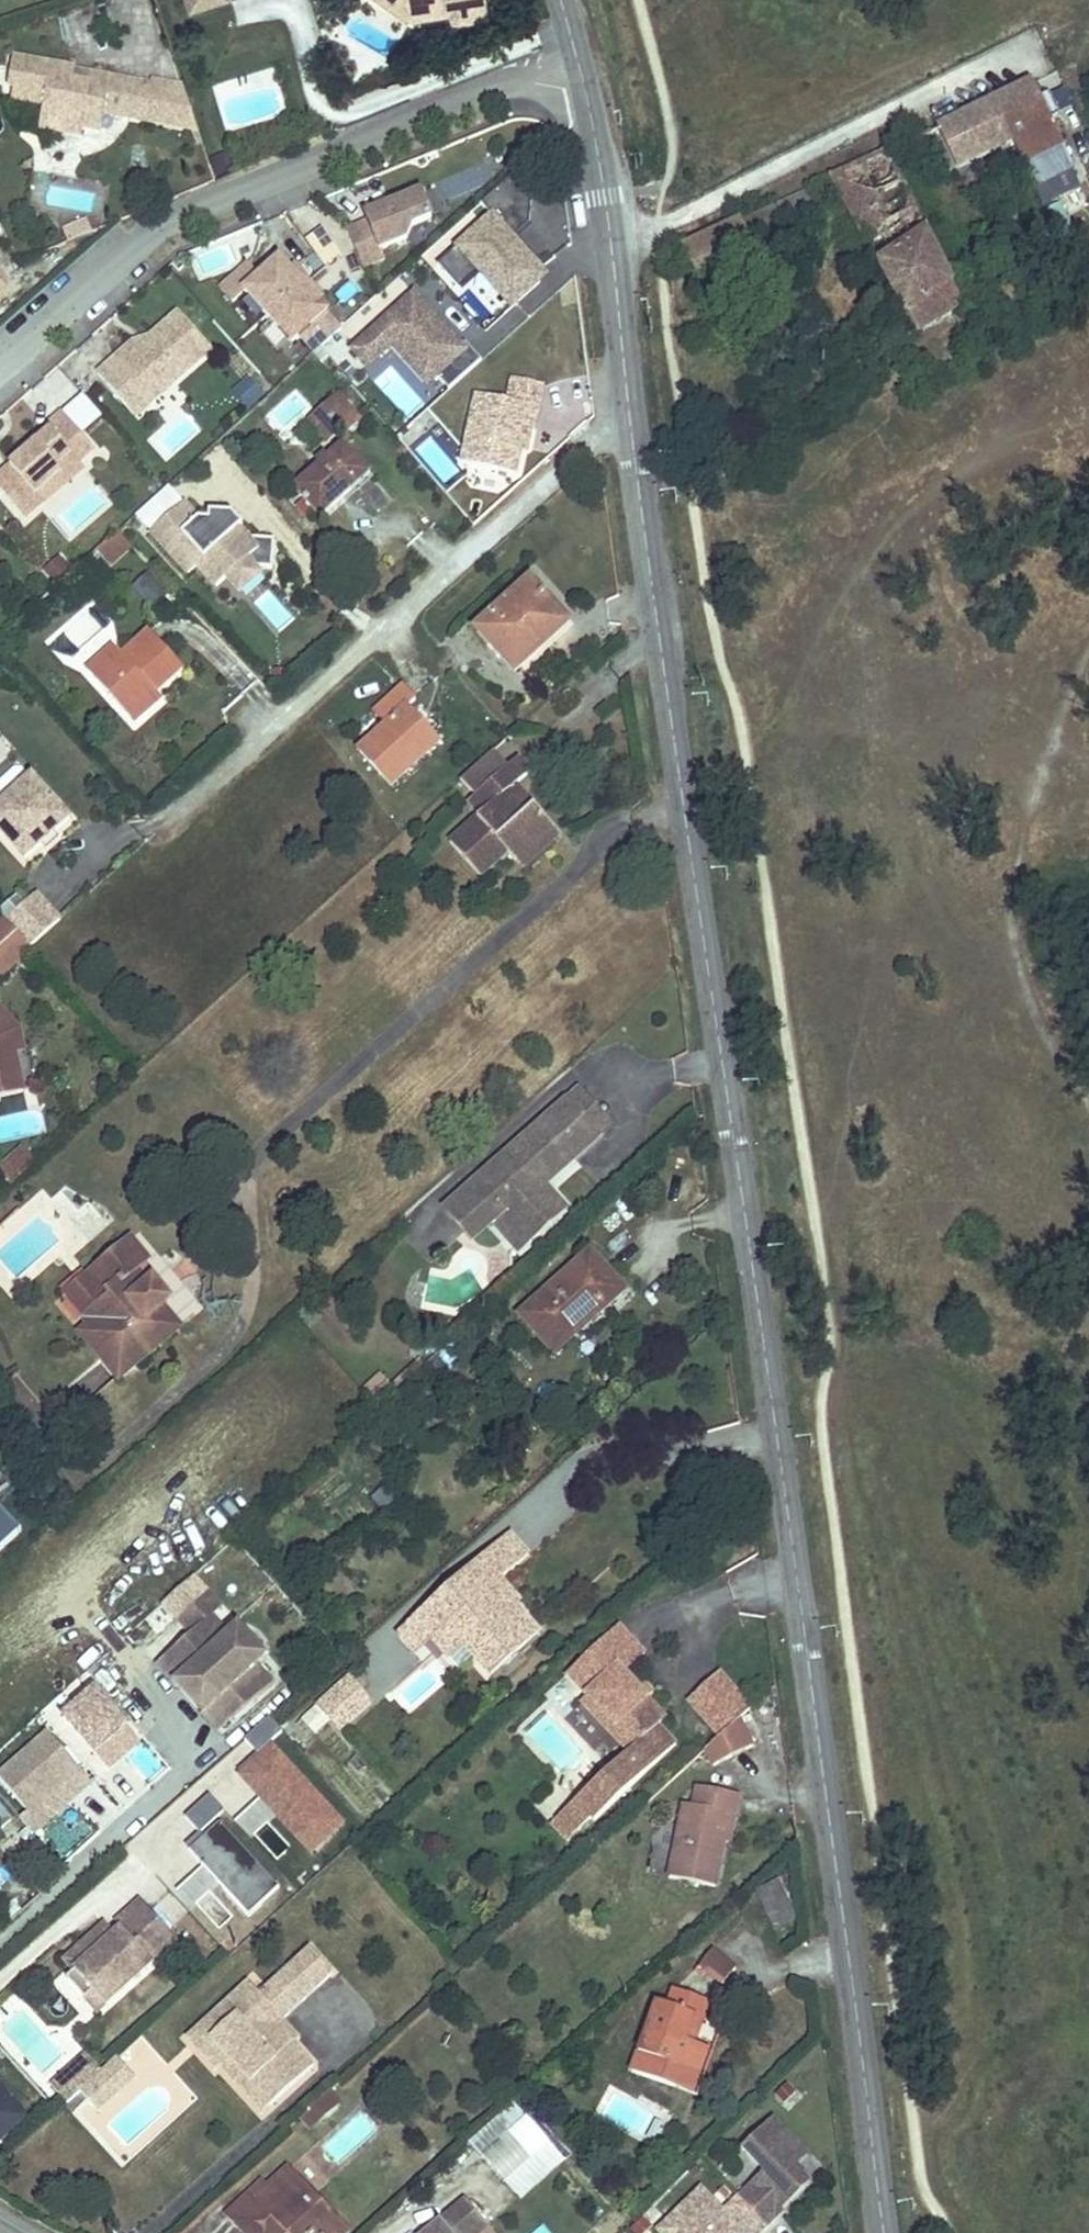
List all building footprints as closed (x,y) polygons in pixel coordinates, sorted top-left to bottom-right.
[(191,12),(227,0),(187,0),(191,12)] [(411,18),(413,9),(400,0),(385,0),(411,18)] [(413,9),(461,2),(462,10),(463,20),(491,16),(488,0),(400,0),(413,9)] [(462,10),(461,2),(413,9),(411,18),(462,10)] [(75,68),(13,56),(7,86),(13,87),(11,99),(40,105),(35,129),(77,136),(78,131),(82,110),(101,114),(121,118),(128,82),(90,74),(89,84),(73,81),(75,68)] [(149,85),(128,82),(121,118),(142,122),(149,85)] [(1032,82),(920,135),(939,176),(1012,141),(1034,185),(1072,167),(1032,82)] [(199,132),(185,89),(150,83),(149,85),(142,122),(199,132)] [(101,114),(82,110),(78,131),(97,134),(101,114)] [(901,174),(889,151),(833,176),(904,312),(870,330),(880,352),(964,307),(898,175),(901,174)] [(553,273),(514,230),(540,206),(513,176),(482,203),(490,212),(435,261),(459,288),(480,270),(515,308),(553,273)] [(370,221),(349,230),(365,267),(386,258),(383,250),(408,239),(414,225),(433,217),(423,192),(379,211),(375,219),(370,221)] [(370,221),(375,219),(379,211),(367,215),(370,221)] [(65,230),(70,243),(94,233),(89,220),(65,230)] [(307,240),(329,268),(344,256),(322,228),(307,240)] [(238,308),(248,299),(298,353),(306,345),(316,355),(345,328),(318,299),(290,269),(280,258),(259,277),(247,264),(220,289),(238,308)] [(295,265),(290,269),(318,299),(323,295),(295,265)] [(464,343),(461,346),(414,293),(350,350),(365,366),(391,343),(406,359),(423,362),(448,390),(480,361),(464,343)] [(214,353),(181,314),(148,342),(152,346),(144,352),(138,350),(128,359),(123,354),(99,374),(124,404),(139,391),(152,406),(214,353)] [(148,342),(141,339),(123,354),(128,359),(138,350),(144,352),(152,346),(148,342)] [(252,375),(234,388),(248,407),(266,394),(252,375)] [(139,391),(124,404),(136,419),(152,406),(139,391)] [(537,407),(475,395),(462,463),(515,474),(520,450),(525,426),(533,428),(537,407)] [(341,396),(310,421),(327,442),(342,429),(344,433),(360,420),(341,396)] [(48,427),(52,432),(11,467),(15,471),(9,477),(5,473),(0,477),(0,489),(26,519),(45,503),(37,495),(64,472),(59,466),(72,455),(80,464),(96,450),(64,413),(48,427)] [(533,428),(525,426),(520,450),(528,452),(533,428)] [(365,470),(344,445),(294,488),(320,518),(351,490),(347,486),(365,470)] [(72,455),(59,466),(64,472),(71,480),(84,469),(80,464),(72,455)] [(15,471),(11,467),(5,473),(9,477),(15,471)] [(135,514),(150,531),(182,501),(167,485),(135,514)] [(208,511),(207,519),(197,518),(182,501),(150,531),(188,573),(197,564),(216,585),(246,558),(254,566),(272,567),(273,538),(246,536),(238,528),(242,525),(231,513),(208,511)] [(131,545),(117,530),(94,550),(108,566),(131,545)] [(216,585),(229,599),(259,572),(254,566),(246,558),(216,585)] [(566,620),(531,583),(479,631),(516,671),(546,643),(544,641),(566,620)] [(255,603),(282,629),(295,616),(268,590),(255,603)] [(181,666),(149,631),(123,654),(95,680),(123,711),(151,686),(154,690),(181,666)] [(86,669),(95,680),(123,654),(114,644),(86,669)] [(361,751),(392,785),(439,741),(408,708),(417,700),(403,685),(377,709),(391,724),(361,751)] [(154,690),(151,686),(123,711),(132,721),(160,696),(154,690)] [(493,751),(461,781),(475,796),(469,802),(481,815),(450,843),(480,877),(508,852),(515,860),(552,826),(533,805),(521,817),(503,797),(515,785),(529,773),(516,759),(508,767),(493,751)] [(32,777),(23,768),(17,767),(0,782),(0,805),(32,777)] [(34,775),(32,777),(0,805),(0,831),(25,859),(42,844),(55,832),(71,819),(34,775)] [(515,785),(503,797),(521,817),(533,805),(515,785)] [(515,860),(522,868),(560,834),(552,826),(515,860)] [(55,832),(42,844),(48,850),(61,838),(55,832)] [(6,921),(30,947),(60,919),(37,893),(6,921)] [(1,915),(0,915),(0,971),(2,973),(30,947),(6,921),(1,915)] [(7,1036),(18,1025),(0,1005),(0,1028),(7,1036)] [(11,1055),(16,1053),(26,1051),(18,1025),(7,1036),(11,1055)] [(26,1093),(16,1053),(11,1055),(7,1036),(0,1028),(0,1099),(26,1093)] [(566,1103),(598,1138),(611,1127),(579,1092),(566,1103)] [(598,1138),(566,1103),(446,1210),(473,1240),(491,1224),(503,1213),(530,1242),(550,1224),(565,1210),(551,1195),(546,1199),(539,1191),(544,1187),(598,1138)] [(0,1173),(12,1186),(38,1162),(27,1149),(0,1173)] [(539,1191),(546,1199),(551,1195),(544,1187),(539,1191)] [(503,1213),(491,1224),(517,1254),(530,1242),(503,1213)] [(133,1239),(91,1273),(111,1297),(83,1320),(88,1325),(107,1348),(98,1355),(119,1380),(181,1329),(163,1307),(170,1301),(153,1280),(149,1283),(139,1270),(151,1260),(133,1239)] [(597,1273),(605,1266),(592,1251),(521,1315),(555,1353),(608,1306),(599,1296),(609,1287),(597,1273)] [(597,1273),(609,1287),(627,1289),(605,1266),(597,1273)] [(111,1297),(91,1273),(64,1296),(83,1320),(111,1297)] [(599,1296),(608,1306),(627,1289),(609,1287),(599,1296)] [(107,1348),(88,1325),(79,1332),(98,1355),(107,1348)] [(22,1532),(0,1508),(0,1552),(22,1532)] [(511,1534),(491,1552),(507,1569),(527,1551),(511,1534)] [(491,1552),(409,1626),(424,1644),(430,1639),(446,1657),(462,1643),(489,1674),(539,1630),(515,1604),(494,1581),(499,1576),(507,1569),(491,1552)] [(499,1576),(494,1581),(515,1604),(520,1600),(499,1576)] [(208,1590),(178,1616),(192,1632),(173,1649),(234,1717),(273,1683),(256,1664),(229,1633),(212,1615),(222,1606),(208,1590)] [(239,1624),(229,1633),(256,1664),(266,1654),(239,1624)] [(409,1626),(399,1635),(415,1652),(424,1644),(409,1626)] [(645,1657),(619,1628),(598,1648),(624,1676),(645,1657)] [(591,1820),(675,1748),(658,1729),(666,1722),(648,1702),(639,1693),(624,1676),(598,1648),(568,1675),(588,1698),(618,1729),(626,1722),(644,1742),(630,1756),(576,1803),(591,1820)] [(173,1649),(158,1662),(220,1730),(234,1717),(173,1649)] [(751,1712),(718,1675),(686,1704),(720,1741),(751,1712)] [(348,1676),(317,1704),(338,1728),(369,1700),(348,1676)] [(99,1758),(135,1725),(98,1685),(62,1718),(99,1758)] [(653,1697),(645,1687),(639,1693),(648,1702),(653,1697)] [(611,1736),(630,1756),(644,1742),(626,1722),(618,1729),(588,1698),(582,1703),(611,1736)] [(767,1744),(751,1712),(720,1741),(708,1752),(716,1769),(767,1744)] [(49,1733),(0,1777),(0,1778),(31,1813),(81,1768),(49,1733)] [(741,1800),(700,1791),(696,1809),(688,1807),(671,1883),(714,1894),(724,1848),(730,1821),(736,1822),(741,1800)] [(33,1840),(0,1803),(0,1850),(10,1861),(33,1840)] [(576,1803),(552,1825),(567,1842),(591,1820),(576,1803)] [(730,1821),(724,1848),(730,1850),(736,1822),(730,1821)] [(258,1835),(279,1856),(289,1847),(268,1826),(258,1835)] [(754,1891),(772,1931),(799,1919),(781,1879),(754,1891)] [(123,1930),(148,1908),(142,1902),(118,1923),(123,1930)] [(88,1960),(80,1968),(100,1990),(116,1975),(127,1988),(178,1943),(148,1908),(123,1930),(127,1934),(119,1941),(115,1937),(106,1926),(91,1939),(100,1950),(88,1960)] [(123,1930),(115,1937),(119,1941),(127,1934),(123,1930)] [(100,1950),(91,1939),(79,1950),(88,1960),(100,1950)] [(332,1978),(310,1953),(260,1999),(210,2044),(271,2111),(315,2071),(294,2048),(291,2051),(273,2032),(283,2023),(332,1978)] [(738,1976),(717,1955),(702,1971),(710,1978),(722,1991),(738,1976)] [(710,1978),(702,1971),(696,1976),(704,1985),(710,1978)] [(116,1975),(100,1990),(111,2003),(127,1988),(116,1975)] [(260,1999),(249,1987),(187,2043),(217,2076),(221,2073),(263,2119),(271,2111),(210,2044),(260,1999)] [(709,2009),(674,1996),(668,2013),(658,2009),(633,2077),(678,2094),(686,2073),(701,2078),(709,2054),(694,2048),(687,2045),(695,2022),(703,2025),(709,2009)] [(703,2025),(695,2022),(687,2045),(694,2048),(703,2025)] [(300,2043),(283,2023),(273,2032),(291,2051),(294,2048),(300,2043)] [(121,2068),(116,2062),(80,2095),(94,2111),(113,2095),(103,2084),(121,2068)] [(116,2099),(134,2082),(121,2068),(103,2084),(113,2095),(116,2099)] [(701,2078),(686,2073),(678,2094),(694,2099),(701,2078)] [(26,2116),(0,2087),(0,2140),(26,2116)] [(116,2099),(113,2095),(94,2111),(98,2115),(116,2099)] [(342,2109),(332,2097),(312,2115),(322,2127),(342,2109)] [(468,2144),(520,2201),(564,2161),(513,2104),(468,2144)] [(312,2115),(303,2123),(313,2135),(322,2127),(312,2115)] [(664,2232),(768,2232),(783,2218),(778,2214),(807,2186),(792,2171),(806,2156),(774,2124),(745,2153),(767,2176),(725,2217),(703,2194),(664,2232)] [(287,2170),(267,2188),(256,2198),(251,2192),(226,2216),(242,2232),(345,2232),(287,2170)] [(251,2192),(256,2198),(267,2188),(262,2182),(251,2192)] [(463,2197),(441,2216),(455,2232),(494,2232),(463,2197)] [(543,2223),(530,2232),(551,2232),(543,2223)]
